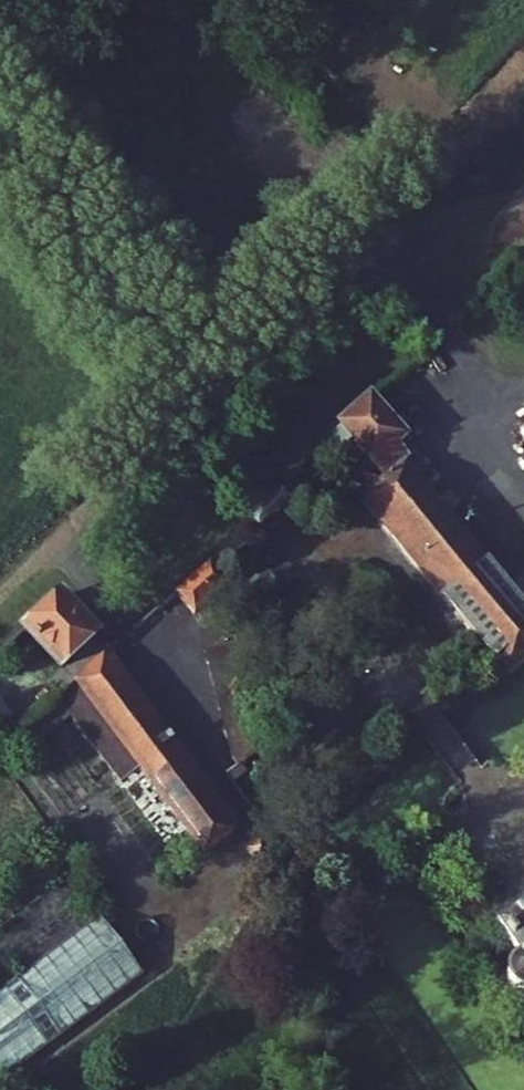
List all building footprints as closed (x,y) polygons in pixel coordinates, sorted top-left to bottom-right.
[(369,398),(341,422),(353,437),(387,477),(405,460),(394,447),(404,438),(369,398)] [(341,422),(330,432),(342,446),(353,437),(341,422)] [(432,472),(404,438),(394,447),(405,460),(422,481),(432,472)] [(422,481),(405,460),(387,477),(366,495),(511,672),(523,662),(523,604),(422,481)] [(252,589),(229,564),(174,612),(187,627),(207,610),(217,622),(252,589)] [(121,638),(84,595),(53,624),(89,667),(121,638)] [(120,665),(88,692),(139,760),(151,777),(187,824),(220,868),(254,842),(120,665)] [(88,692),(72,706),(124,772),(139,760),(88,692)] [(173,835),(187,824),(151,777),(137,788),(173,835)] [(277,850),(265,859),(275,872),(287,862),(277,850)] [(495,914),(521,956),(514,962),(512,967),(513,975),(518,981),(523,983),(523,894),(495,914)] [(76,899),(50,918),(63,935),(89,915),(76,899)] [(146,979),(104,918),(0,988),(0,1077),(146,979)]
